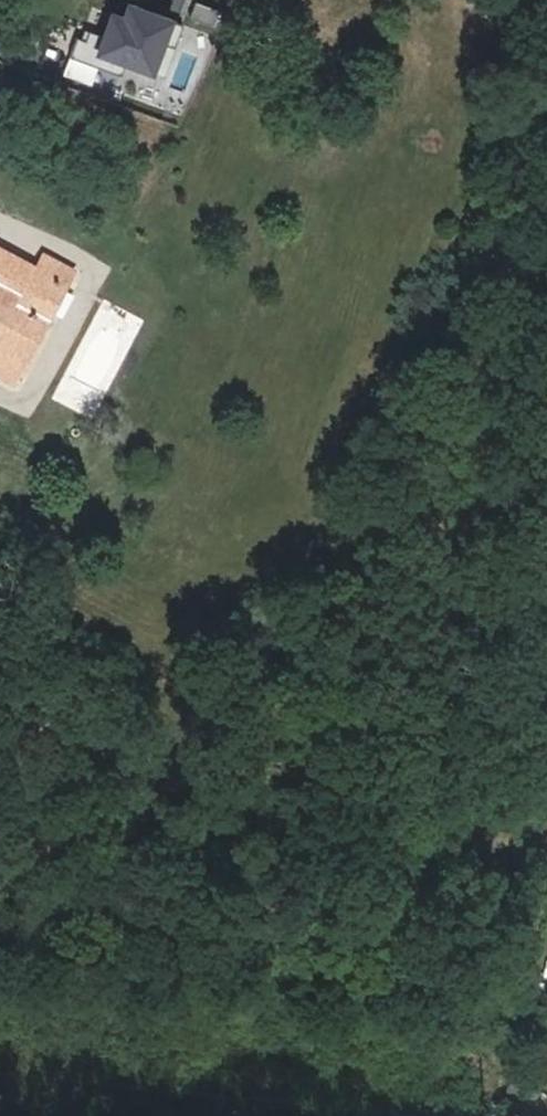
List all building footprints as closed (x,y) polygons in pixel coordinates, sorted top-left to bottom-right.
[(63,78),(116,94),(126,64),(157,74),(176,14),(130,0),(117,0),(105,37),(78,29),(63,78)] [(38,270),(0,250),(0,375),(14,382),(67,286),(38,270)] [(38,270),(67,286),(75,271),(46,255),(38,270)]
